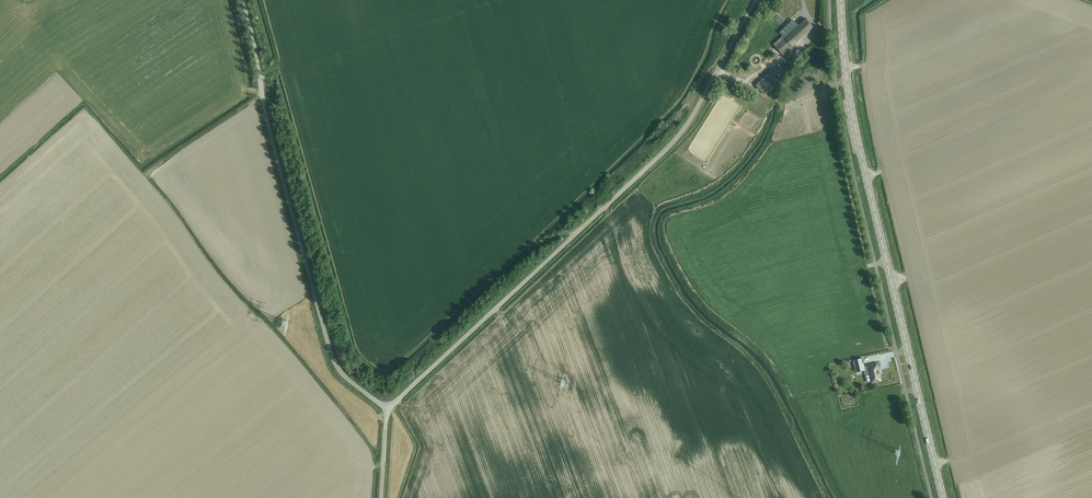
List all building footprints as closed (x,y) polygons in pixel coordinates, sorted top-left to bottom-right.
[(782,28),(788,23),(780,15),(775,20),(782,28)] [(813,26),(805,18),(784,37),(782,35),(772,44),(782,54),(813,26)] [(774,67),(756,83),(766,93),(783,76),(774,67)] [(862,358),(853,360),(856,372),(865,370),(865,368),(862,358)] [(868,367),(865,368),(865,370),(866,373),(869,373),(871,382),(872,382),(881,380),(878,366),(877,365),(877,364),(868,366),(868,367)]
